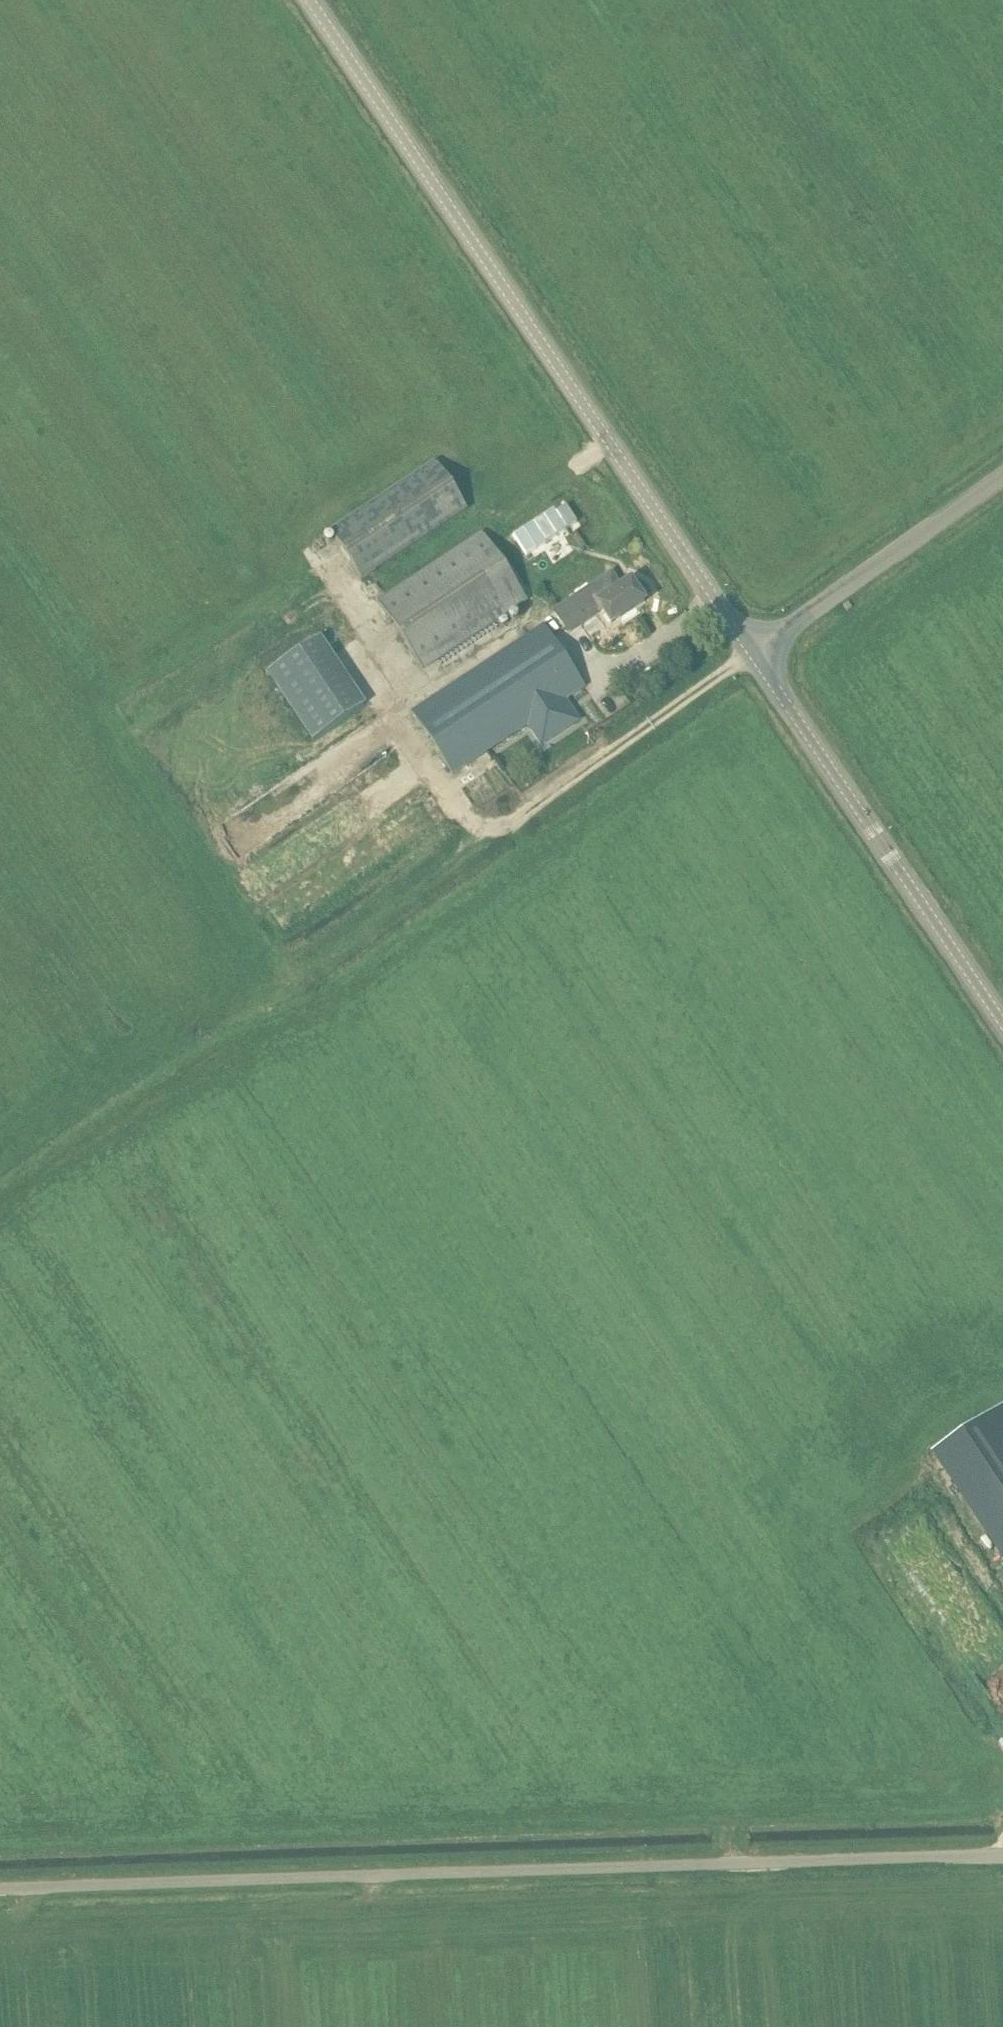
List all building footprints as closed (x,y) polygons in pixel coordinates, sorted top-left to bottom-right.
[(467,509),(436,462),(330,532),(361,579),(467,509)] [(527,599),(482,532),(377,601),(421,669),(527,599)] [(620,587),(611,574),(554,612),(568,633),(601,611),(610,625),(645,601),(631,580),(620,587)] [(477,669),(412,713),(452,774),(518,730),(527,725),(542,747),(581,721),(566,699),(585,687),(568,662),(551,637),(543,625),(542,626),(477,669)] [(364,708),(318,637),(267,670),(313,741),(364,708)] [(935,1452),(1002,1554),(1002,1407),(1002,1406),(935,1452)]
